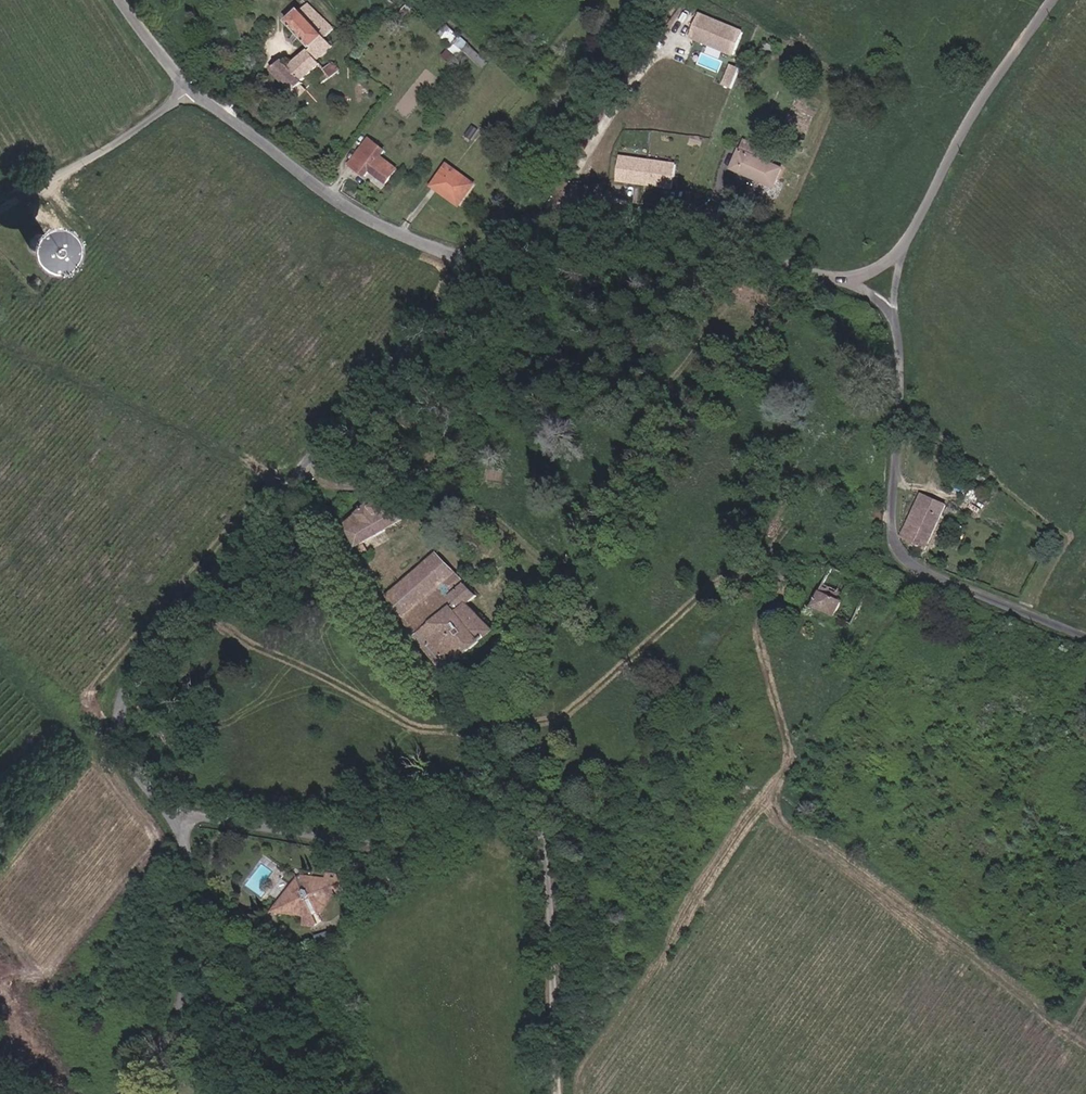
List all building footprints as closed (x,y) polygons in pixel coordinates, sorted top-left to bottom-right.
[(303,77),(318,63),(314,58),(330,45),(323,37),(333,28),(309,2),(301,10),(299,7),(287,19),(312,48),(293,63),(303,77)] [(737,53),(746,31),(702,12),(693,33),(737,53)] [(476,65),(482,59),(456,33),(440,49),(448,57),(458,47),(476,65)] [(303,77),(293,63),(288,68),(281,61),(273,68),(297,96),(305,88),(310,91),(329,75),(322,68),(318,63),(303,77)] [(322,68),(329,75),(336,69),(329,62),(322,68)] [(736,63),(727,83),(735,87),(743,66),(736,63)] [(381,156),(384,150),(367,139),(349,165),(364,175),(370,169),(387,181),(396,166),(381,156)] [(740,148),(731,168),(774,186),(783,165),(740,148)] [(675,167),(619,158),(615,181),(671,190),(675,167)] [(447,164),(433,184),(460,203),(475,183),(447,164)] [(382,186),(385,182),(370,173),(367,178),(382,186)] [(24,224),(21,229),(20,235),(20,242),(23,248),(26,253),(31,256),(37,259),(44,259),(50,258),(55,255),(60,250),(63,245),(64,239),(64,233),(62,227),(58,222),(53,218),(47,216),(41,215),(35,216),(29,219),(24,224)] [(35,279),(40,284),(45,279),(40,274),(35,279)] [(922,494),(904,540),(928,549),(946,504),(922,494)] [(370,505),(346,524),(357,548),(401,523),(388,509),(383,512),(379,507),(374,510),(370,505)] [(435,552),(430,556),(450,579),(455,574),(435,552)] [(475,597),(455,574),(450,579),(430,556),(384,597),(402,618),(449,670),(493,631),(468,603),(475,597)] [(884,596),(830,569),(810,607),(865,634),(884,596)] [(321,915),(350,880),(305,875),(276,912),(306,915),(304,925),(318,926),(319,915),(321,915)]
